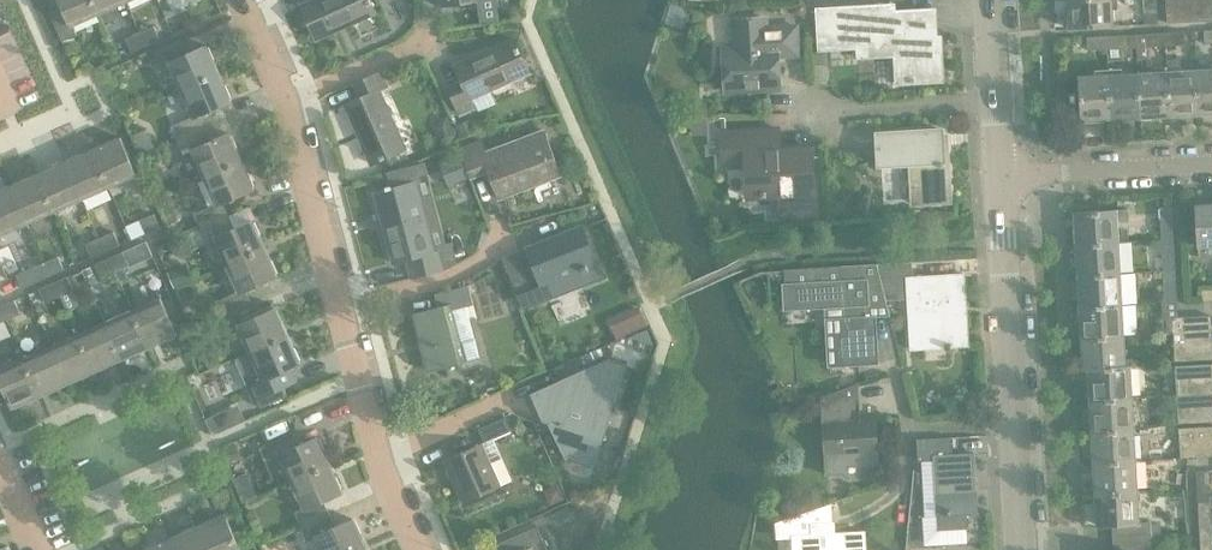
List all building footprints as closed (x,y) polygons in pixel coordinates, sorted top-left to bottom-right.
[(93,0),(59,0),(62,7),(49,13),(62,41),(77,34),(73,26),(99,14),(93,0)] [(99,14),(127,2),(126,0),(93,0),(99,14)] [(302,5),(317,39),(376,12),(370,0),(314,0),(302,5)] [(1070,29),(1114,26),(1112,0),(1068,0),(1070,29)] [(1144,13),(1158,13),(1157,0),(1144,0),(1144,13)] [(1181,0),(1167,0),(1168,23),(1182,22),(1181,0)] [(1182,22),(1196,22),(1195,0),(1181,0),(1182,22)] [(1196,22),(1211,21),(1210,0),(1195,0),(1196,22)] [(817,10),(820,42),(820,50),(858,47),(859,57),(896,55),(897,83),(943,81),(941,45),(937,45),(935,9),(894,12),(894,5),(817,10)] [(734,20),(736,42),(736,48),(723,49),(726,93),(781,89),(779,56),(799,55),(797,26),(767,28),(766,18),(734,20)] [(154,26),(140,32),(146,46),(160,40),(154,26)] [(146,46),(140,32),(126,38),(132,52),(146,46)] [(1185,32),(1165,33),(1166,46),(1185,45),(1185,32)] [(1166,46),(1165,33),(1146,34),(1147,47),(1166,46)] [(1126,35),(1107,36),(1108,49),(1127,48),(1126,35)] [(1108,49),(1107,36),(1088,37),(1088,50),(1108,49)] [(515,39),(509,42),(456,65),(463,81),(449,87),(460,114),(475,107),(471,98),(530,72),(515,39)] [(169,64),(181,90),(219,73),(206,45),(188,53),(182,40),(154,52),(160,67),(169,64)] [(828,50),(816,51),(817,64),(829,63),(828,50)] [(1197,70),(1168,72),(1170,116),(1199,114),(1197,70)] [(1197,70),(1199,114),(1211,113),(1211,70),(1197,70)] [(361,97),(346,104),(372,164),(405,149),(379,90),(388,86),(381,72),(355,83),(361,97)] [(1168,72),(1138,74),(1141,117),(1170,116),(1168,72)] [(171,126),(177,141),(205,128),(200,115),(231,101),(219,73),(181,90),(193,117),(171,126)] [(1138,74),(1109,75),(1112,119),(1141,117),(1138,74)] [(1112,119),(1109,75),(1079,77),(1082,120),(1112,119)] [(701,102),(690,103),(691,118),(706,117),(706,106),(701,102)] [(440,119),(437,127),(443,142),(457,136),(447,116),(440,119)] [(706,117),(691,118),(692,134),(703,133),(707,128),(706,117)] [(473,121),(458,127),(462,138),(477,132),(473,121)] [(205,128),(177,141),(184,155),(192,151),(204,178),(242,161),(229,133),(211,141),(205,128)] [(779,129),(721,132),(723,167),(747,165),(748,198),(781,196),(782,216),(816,214),(812,148),(780,149),(779,129)] [(942,130),(878,134),(880,165),(911,163),(914,204),(951,202),(947,145),(943,146),(942,130)] [(482,140),(460,148),(461,153),(470,177),(471,178),(489,172),(499,199),(561,175),(545,131),(486,152),(482,140)] [(120,138),(92,150),(109,188),(137,175),(120,138)] [(92,150),(65,162),(82,200),(109,188),(92,150)] [(461,153),(442,160),(450,184),(470,177),(461,153)] [(194,214),(200,229),(229,216),(223,203),(254,189),(242,161),(204,178),(216,204),(194,214)] [(65,162),(38,174),(55,212),(82,200),(65,162)] [(38,174),(11,186),(27,224),(55,212),(38,174)] [(387,189),(375,193),(393,263),(407,259),(411,278),(445,269),(439,249),(434,251),(416,182),(392,188),(392,185),(386,187),(387,189)] [(11,186),(0,191),(0,236),(27,224),(11,186)] [(1196,206),(1199,246),(1211,245),(1211,205),(1196,206)] [(1160,208),(1162,240),(1174,239),(1172,207),(1160,208)] [(1076,212),(1078,244),(1118,242),(1116,210),(1076,212)] [(140,220),(146,234),(160,227),(154,214),(140,220)] [(229,216),(200,229),(206,243),(215,239),(227,265),(265,249),(252,221),(235,228),(229,216)] [(536,267),(512,276),(524,308),(549,298),(544,285),(583,270),(584,272),(589,270),(588,268),(597,265),(582,227),(528,248),(536,267)] [(114,232),(100,238),(106,252),(120,245),(114,232)] [(106,252),(100,238),(86,244),(92,258),(106,252)] [(1174,239),(1162,240),(1164,271),(1175,270),(1174,239)] [(1118,242),(1078,244),(1079,275),(1120,273),(1118,242)] [(217,302),(223,316),(252,303),(246,291),(277,277),(265,249),(227,265),(239,292),(217,302)] [(123,252),(109,258),(115,272),(129,266),(123,252)] [(58,257),(44,263),(50,276),(64,270),(58,257)] [(115,272),(109,258),(95,265),(101,278),(115,272)] [(50,276),(44,263),(17,275),(23,289),(50,276)] [(912,263),(878,265),(887,300),(908,298),(912,350),(947,347),(947,349),(952,348),(952,347),(969,346),(965,274),(913,277),(912,263)] [(187,265),(167,274),(174,289),(194,280),(187,265)] [(878,265),(784,271),(786,309),(834,306),(837,365),(878,362),(876,320),(891,316),(878,265)] [(1175,270),(1164,271),(1165,302),(1177,302),(1175,270)] [(1120,273),(1079,275),(1081,307),(1122,305),(1120,273)] [(67,277),(53,283),(59,297),(73,290),(67,277)] [(59,297),(53,283),(39,289),(45,303),(59,297)] [(452,310),(466,307),(473,305),(468,285),(435,294),(439,307),(416,314),(431,371),(480,358),(475,338),(461,342),(452,310)] [(1201,289),(1202,301),(1211,301),(1211,289),(1201,289)] [(161,298),(133,310),(149,348),(177,335),(161,298)] [(14,300),(1,306),(7,320),(20,314),(14,300)] [(252,303),(223,316),(230,330),(239,326),(250,353),(288,336),(275,308),(257,316),(252,303)] [(1122,305),(1081,307),(1083,338),(1123,336),(1122,305)] [(133,310),(106,322),(122,360),(149,348),(133,310)] [(1172,318),(1173,332),(1211,330),(1211,316),(1172,318)] [(106,322),(78,334),(95,372),(122,360),(106,322)] [(1173,332),(1174,347),(1211,345),(1211,340),(1211,330),(1173,332)] [(78,334),(51,347),(68,384),(95,372),(78,334)] [(288,336),(250,353),(236,360),(254,401),(257,399),(261,408),(288,396),(284,387),(298,381),(292,368),(301,364),(288,336)] [(1123,336),(1083,338),(1085,369),(1130,366),(1130,365),(1125,366),(1123,336)] [(1174,347),(1175,361),(1211,359),(1211,345),(1174,347)] [(51,347),(24,359),(40,396),(68,384),(51,347)] [(24,359),(0,369),(0,380),(13,409),(40,396),(24,359)] [(533,395),(545,421),(558,425),(556,433),(567,457),(594,466),(626,366),(609,361),(533,395)] [(1176,380),(1211,378),(1211,364),(1175,366),(1176,380)] [(1130,366),(1085,369),(1085,370),(1089,370),(1091,400),(1132,397),(1130,366)] [(1176,380),(1177,395),(1211,393),(1211,378),(1176,380)] [(857,385),(822,397),(822,405),(824,405),(829,476),(847,475),(847,468),(877,466),(874,414),(859,415),(857,385)] [(1177,395),(1178,409),(1211,407),(1211,393),(1177,395)] [(1132,397),(1091,400),(1093,431),(1133,428),(1132,397)] [(1178,409),(1178,423),(1211,421),(1211,407),(1178,409)] [(479,429),(485,442),(511,431),(505,418),(479,429)] [(1180,442),(1211,440),(1211,426),(1179,428),(1180,442)] [(1133,428),(1093,431),(1095,463),(1135,460),(1133,428)] [(280,455),(292,482),(330,465),(317,437),(299,445),(293,432),(265,445),(272,459),(280,455)] [(952,438),(918,440),(919,461),(934,460),(937,516),(938,531),(969,529),(968,519),(968,514),(978,513),(975,453),(953,454),(952,438)] [(1180,442),(1180,457),(1211,456),(1211,440),(1180,442)] [(236,444),(224,449),(230,462),(242,457),(236,444)] [(489,464),(480,445),(446,460),(465,502),(499,487),(499,486),(512,481),(502,459),(489,464)] [(1135,460),(1095,463),(1096,494),(1137,491),(1135,460)] [(330,465),(292,482),(304,508),(295,512),(302,527),(330,514),(324,501),(342,493),(330,465)] [(1197,471),(1198,503),(1210,502),(1208,470),(1197,471)] [(549,488),(547,495),(552,506),(567,499),(560,483),(549,488)] [(1137,491),(1096,494),(1098,526),(1113,525),(1112,524),(1139,522),(1137,491)] [(1210,502),(1198,503),(1200,534),(1211,533),(1210,502)] [(865,532),(830,534),(829,506),(791,519),(792,537),(793,549),(866,549),(865,532)] [(197,527),(207,549),(241,549),(225,514),(197,527)] [(302,527),(308,541),(317,537),(322,549),(360,549),(366,547),(354,519),(336,527),(330,514),(302,527)] [(1112,524),(1113,525),(1113,539),(1152,537),(1151,522),(1139,522),(1112,524)] [(170,539),(175,549),(207,549),(197,527),(170,539)] [(537,527),(495,546),(497,549),(548,549),(537,527)] [(1200,534),(1201,549),(1211,549),(1211,537),(1211,533),(1200,534)] [(1114,549),(1153,549),(1152,537),(1113,539),(1114,549)] [(145,549),(175,549),(170,539),(145,549)]
